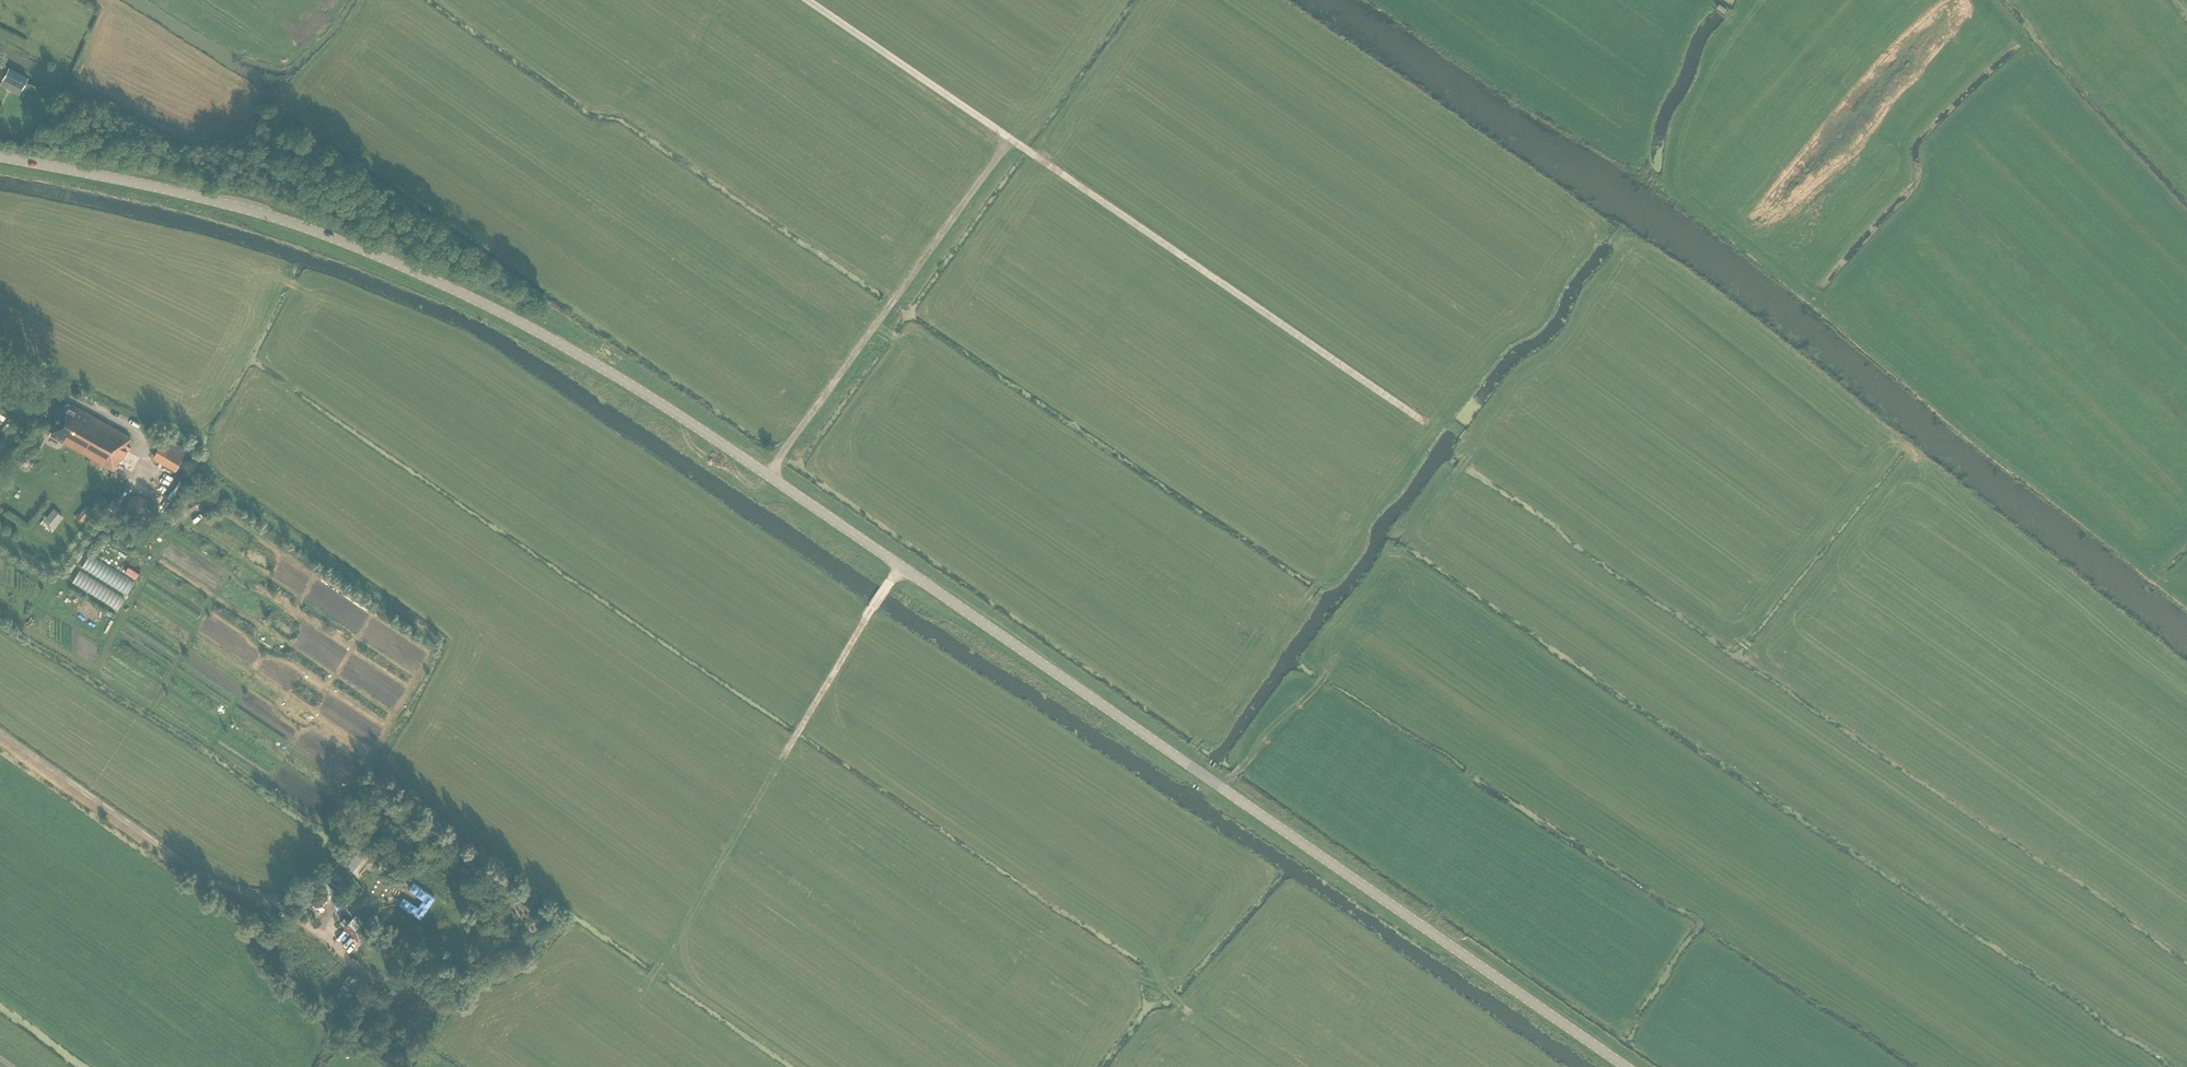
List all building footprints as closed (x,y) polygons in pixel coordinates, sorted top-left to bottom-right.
[(22,90),(28,78),(9,68),(3,80),(22,90)] [(67,404),(49,436),(113,472),(119,463),(120,464),(129,449),(125,447),(130,439),(67,404)] [(160,444),(152,459),(157,461),(175,471),(183,457),(183,456),(160,444)] [(124,503),(122,506),(123,511),(126,512),(129,510),(135,514),(143,513),(147,507),(145,499),(139,495),(132,496),(127,502),(127,503),(124,503)] [(81,512),(75,518),(81,523),(88,514),(92,509),(86,505),(86,504),(81,512)] [(72,583),(118,608),(135,579),(90,554),(82,568),(80,567),(72,583)] [(330,877),(326,883),(327,883),(335,889),(339,884),(330,877)] [(351,927),(348,924),(345,928),(365,945),(372,937),(368,934),(365,938),(366,931),(364,926),(359,922),(354,923),(351,927)] [(356,953),(372,964),(378,955),(362,944),(356,953)] [(403,977),(380,989),(382,994),(405,981),(403,977)] [(415,1000),(408,1009),(416,1015),(423,1006),(415,1000)]
